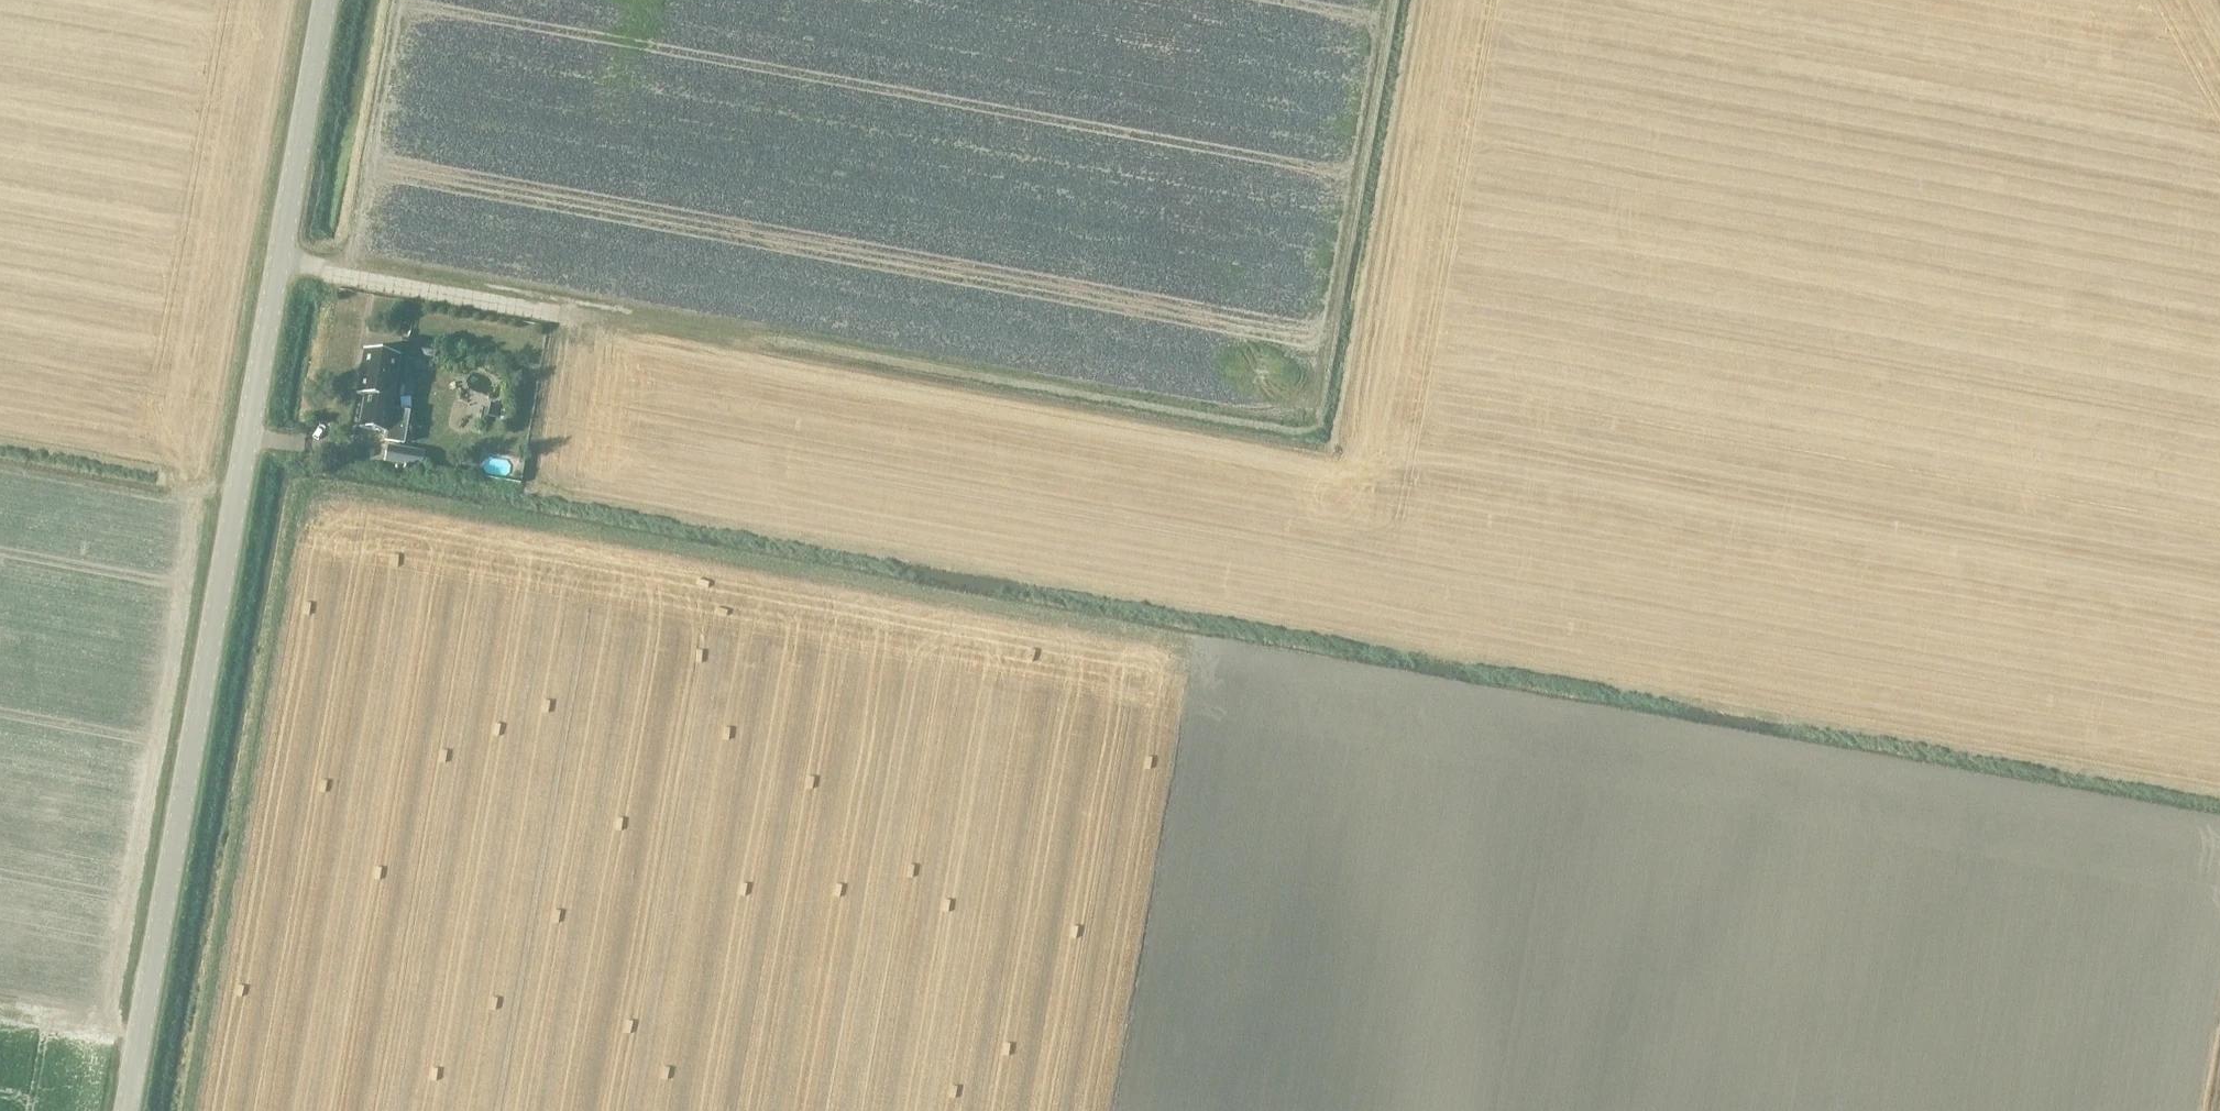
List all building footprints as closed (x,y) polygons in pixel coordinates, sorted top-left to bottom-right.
[(390,409),(399,356),(364,350),(357,393),(365,394),(359,427),(386,431),(384,439),(403,442),(409,412),(390,409)] [(490,401),(487,415),(496,417),(499,403),(490,401)] [(422,451),(387,445),(384,461),(420,467),(422,451)]
